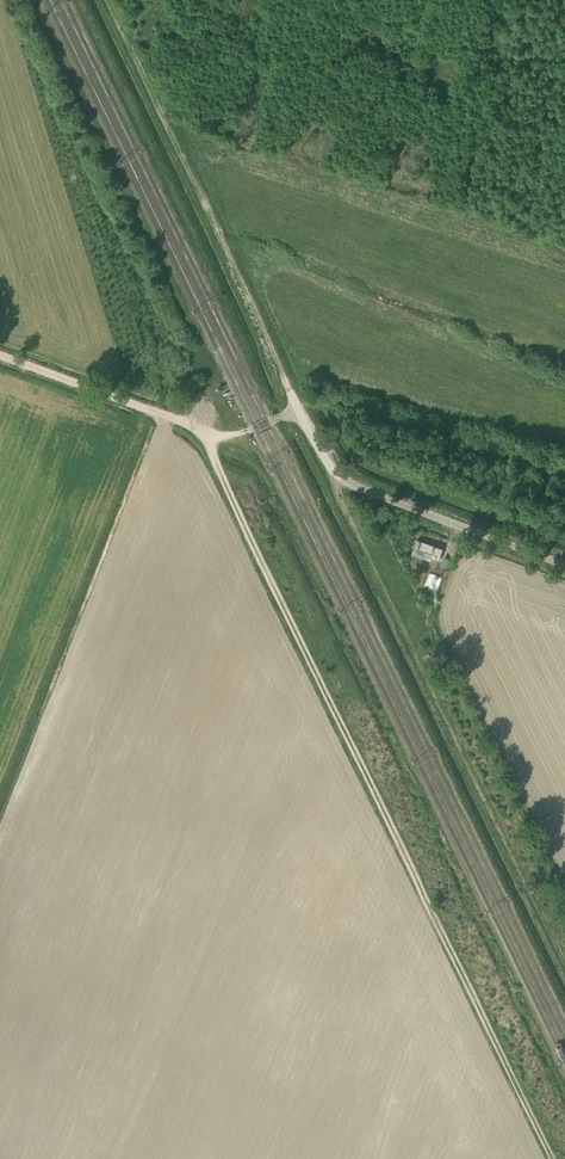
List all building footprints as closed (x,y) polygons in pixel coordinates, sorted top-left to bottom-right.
[(422,542),(417,540),(412,553),(417,555),(422,542)] [(441,549),(424,542),(420,556),(436,562),(441,549)]
